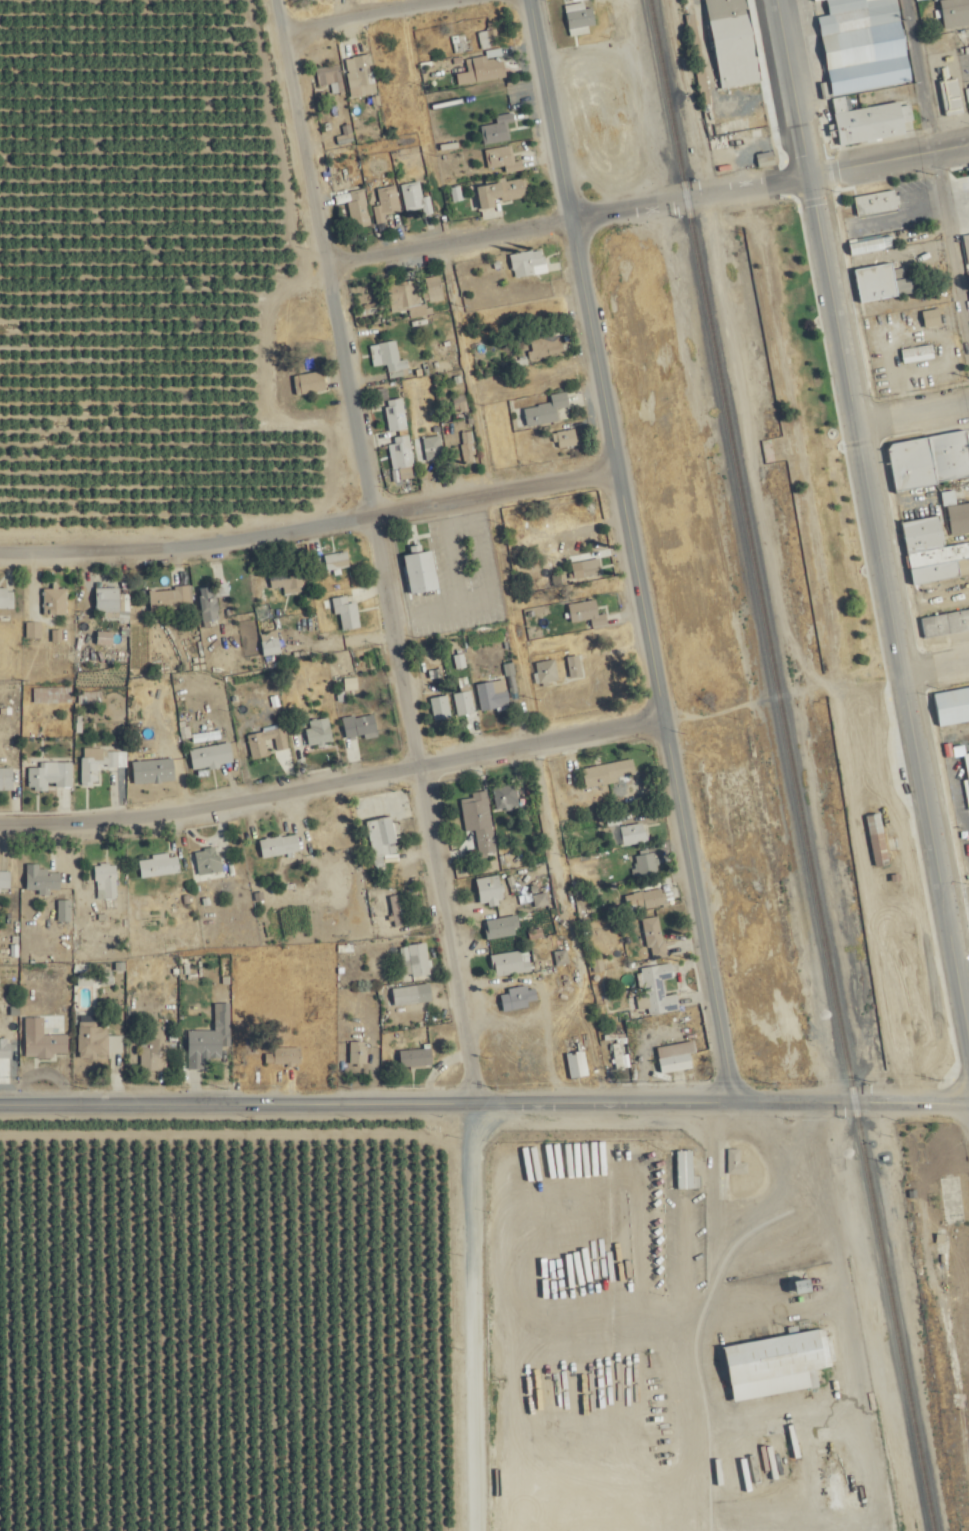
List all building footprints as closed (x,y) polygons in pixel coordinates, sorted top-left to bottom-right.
[(721,90),(762,83),(746,0),(704,0),(721,90)] [(875,63),(870,26),(900,22),(897,0),(826,0),(828,17),(818,18),(825,70),(875,63)] [(968,25),(968,0),(947,0),(939,2),(945,30),(968,25)] [(590,27),(599,25),(595,8),(588,10),(586,4),(566,8),(573,37),(592,32),(590,27)] [(480,27),(483,49),(502,47),(500,25),(480,27)] [(475,52),(473,35),(455,37),(457,54),(475,52)] [(348,58),(353,98),(379,94),(374,55),(348,58)] [(459,85),(507,79),(505,56),(468,61),(469,72),(458,73),(459,85)] [(318,69),(319,87),(332,86),(333,94),(346,93),(343,66),(318,69)] [(964,113),(958,79),(944,82),(950,115),(964,113)] [(905,136),(903,122),(914,120),(912,105),(901,106),(900,103),(832,113),(837,146),(905,136)] [(750,132),(771,128),(767,109),(746,113),(750,132)] [(511,123),(517,122),(515,114),(498,116),(499,124),(484,126),(486,144),(513,140),(511,123)] [(526,169),(525,161),(517,162),(515,146),(488,149),(490,172),(526,169)] [(718,176),(736,174),(732,147),(714,149),(718,176)] [(531,198),(528,178),(475,186),(478,206),(531,198)] [(435,214),(429,181),(404,184),(409,212),(426,209),(427,215),(435,214)] [(404,212),(398,185),(379,190),(383,204),(376,205),(380,224),(391,222),(389,216),(404,212)] [(374,225),(367,189),(349,193),(356,229),(374,225)] [(902,210),(898,190),(856,197),(859,217),(902,210)] [(883,251),(882,240),(849,243),(850,254),(883,251)] [(516,278),(550,273),(546,249),(512,254),(516,278)] [(899,294),(864,301),(858,269),(893,262),(899,294)] [(445,300),(443,276),(428,277),(430,302),(445,300)] [(424,307),(419,280),(389,285),(394,312),(424,307)] [(939,310),(924,311),(926,327),(940,326),(939,310)] [(547,326),(530,352),(544,362),(551,351),(558,356),(568,340),(547,326)] [(409,360),(401,361),(398,341),(380,344),(383,366),(389,365),(392,379),(411,376),(409,360)] [(905,364),(935,358),(933,345),(902,350),(905,364)] [(295,377),(298,396),(329,390),(326,371),(295,377)] [(561,423),(559,409),(572,407),(570,393),(552,395),(553,405),(523,408),(525,427),(561,423)] [(376,412),(387,410),(392,432),(410,429),(404,398),(375,404),(376,412)] [(554,448),(579,449),(579,432),(554,431),(554,448)] [(967,431),(887,444),(894,490),(968,479),(968,442),(967,431)] [(477,462),(477,432),(465,432),(465,462),(477,462)] [(423,439),(428,463),(447,459),(442,435),(423,439)] [(394,437),(397,468),(415,467),(413,436),(394,437)] [(949,506),(951,525),(968,523),(968,504),(949,506)] [(957,560),(968,559),(968,543),(946,546),(942,516),(902,522),(911,585),(960,578),(957,560)] [(404,555),(410,594),(438,590),(432,550),(404,555)] [(351,567),(349,551),(326,554),(327,570),(351,567)] [(602,559),(579,562),(581,578),(605,575),(602,559)] [(271,568),(272,589),(285,589),(285,592),(305,591),(304,567),(271,568)] [(206,622),(222,619),(218,597),(232,595),(230,582),(199,588),(206,622)] [(97,612),(131,612),(131,599),(120,599),(121,587),(97,587),(97,612)] [(150,589),(151,609),(195,608),(194,587),(150,589)] [(16,608),(16,588),(0,588),(0,608),(16,608)] [(45,615),(68,615),(68,588),(45,588),(45,615)] [(358,601),(351,602),(350,595),(334,598),(337,615),(341,614),(344,630),(362,627),(358,601)] [(600,615),(598,599),(569,604),(572,622),(592,619),(593,627),(610,625),(608,613),(600,615)] [(925,619),(968,611),(968,631),(929,638),(925,619)] [(29,638),(44,638),(44,622),(29,622),(29,638)] [(266,656),(284,652),(279,630),(261,635),(266,656)] [(98,644),(115,644),(115,631),(98,631),(98,644)] [(585,677),(583,655),(570,656),(572,678),(585,677)] [(538,662),(541,684),(561,682),(558,659),(538,662)] [(511,705),(506,679),(478,684),(482,710),(511,705)] [(462,685),(463,691),(455,693),(459,716),(476,713),(471,684),(462,685)] [(936,695),(968,689),(968,718),(941,723),(936,695)] [(432,698),(437,721),(454,717),(449,694),(432,698)] [(265,703),(269,732),(250,734),(254,759),(276,756),(275,751),(287,750),(280,701),(265,703)] [(380,736),(376,713),(344,719),(348,742),(380,736)] [(308,719),(308,744),(332,744),(332,719),(308,719)] [(192,749),(195,770),(221,767),(219,746),(192,749)] [(145,752),(150,781),(171,777),(169,767),(175,766),(171,747),(145,752)] [(85,748),(84,786),(100,786),(101,767),(131,768),(131,749),(85,748)] [(639,778),(636,759),(582,768),(585,787),(639,778)] [(75,763),(31,763),(31,790),(51,790),(51,787),(75,787),(75,763)] [(0,768),(0,789),(16,789),(16,768),(0,768)] [(520,808),(520,786),(497,786),(497,808),(520,808)] [(468,832),(495,827),(489,792),(462,797),(468,832)] [(885,815),(871,815),(873,861),(887,861),(885,815)] [(375,858),(400,853),(397,839),(413,836),(410,820),(395,823),(394,816),(368,821),(375,858)] [(648,824),(622,825),(622,845),(649,843),(648,824)] [(303,852),(300,834),(261,839),(264,858),(303,852)] [(483,845),(485,854),(499,850),(496,841),(483,845)] [(196,851),(200,876),(226,871),(222,847),(196,851)] [(660,847),(650,847),(650,854),(633,855),(634,874),(661,873),(660,847)] [(141,858),(142,877),(182,875),(181,855),(141,858)] [(98,863),(98,899),(120,899),(120,863),(98,863)] [(13,867),(0,867),(0,890),(13,891),(13,867)] [(28,868),(28,891),(64,892),(65,869),(28,868)] [(481,906),(505,902),(500,875),(476,879),(481,906)] [(627,897),(631,913),(668,903),(663,887),(627,897)] [(73,901),(61,901),(61,921),(73,921),(73,901)] [(379,929),(388,928),(385,905),(376,906),(379,929)] [(661,915),(644,919),(653,960),(670,956),(661,915)] [(486,919),(488,939),(522,935),(520,916),(486,919)] [(431,977),(431,944),(405,944),(405,977),(431,977)] [(496,977),(533,971),(529,953),(523,955),(522,950),(493,956),(496,977)] [(596,970),(605,970),(604,956),(595,956),(596,970)] [(651,1014),(681,1010),(679,994),(668,996),(665,980),(676,978),(674,963),(644,968),(648,1001),(641,1002),(642,1006),(650,1006),(651,1014)] [(427,1000),(422,983),(392,991),(397,1008),(427,1000)] [(510,990),(511,994),(502,996),(505,1011),(531,1006),(530,1002),(541,1000),(537,984),(510,990)] [(27,1057),(69,1057),(69,1025),(46,1025),(46,1017),(27,1017),(27,1057)] [(124,1036),(108,1035),(108,1023),(80,1022),(79,1056),(124,1057),(124,1036)] [(189,1030),(189,1069),(209,1069),(209,1057),(224,1058),(224,1030),(189,1030)] [(169,1050),(163,1050),(163,1038),(140,1038),(140,1070),(169,1070),(169,1050)] [(692,1054),(698,1053),(697,1042),(659,1046),(662,1073),(693,1069),(692,1054)] [(369,1043),(351,1043),(351,1065),(369,1065),(369,1043)] [(627,1069),(624,1043),(614,1044),(617,1070),(627,1069)] [(303,1065),(303,1047),(266,1047),(266,1065),(303,1065)] [(400,1067),(436,1067),(436,1050),(400,1050),(400,1067)] [(588,1077),(588,1052),(570,1052),(570,1077),(588,1077)] [(743,1162),(743,1149),(729,1149),(729,1174),(751,1174),(751,1162),(743,1162)] [(789,1293),(803,1293),(803,1281),(789,1281),(789,1293)] [(719,1347),(729,1403),(818,1388),(815,1370),(833,1367),(826,1328),(719,1347)]
